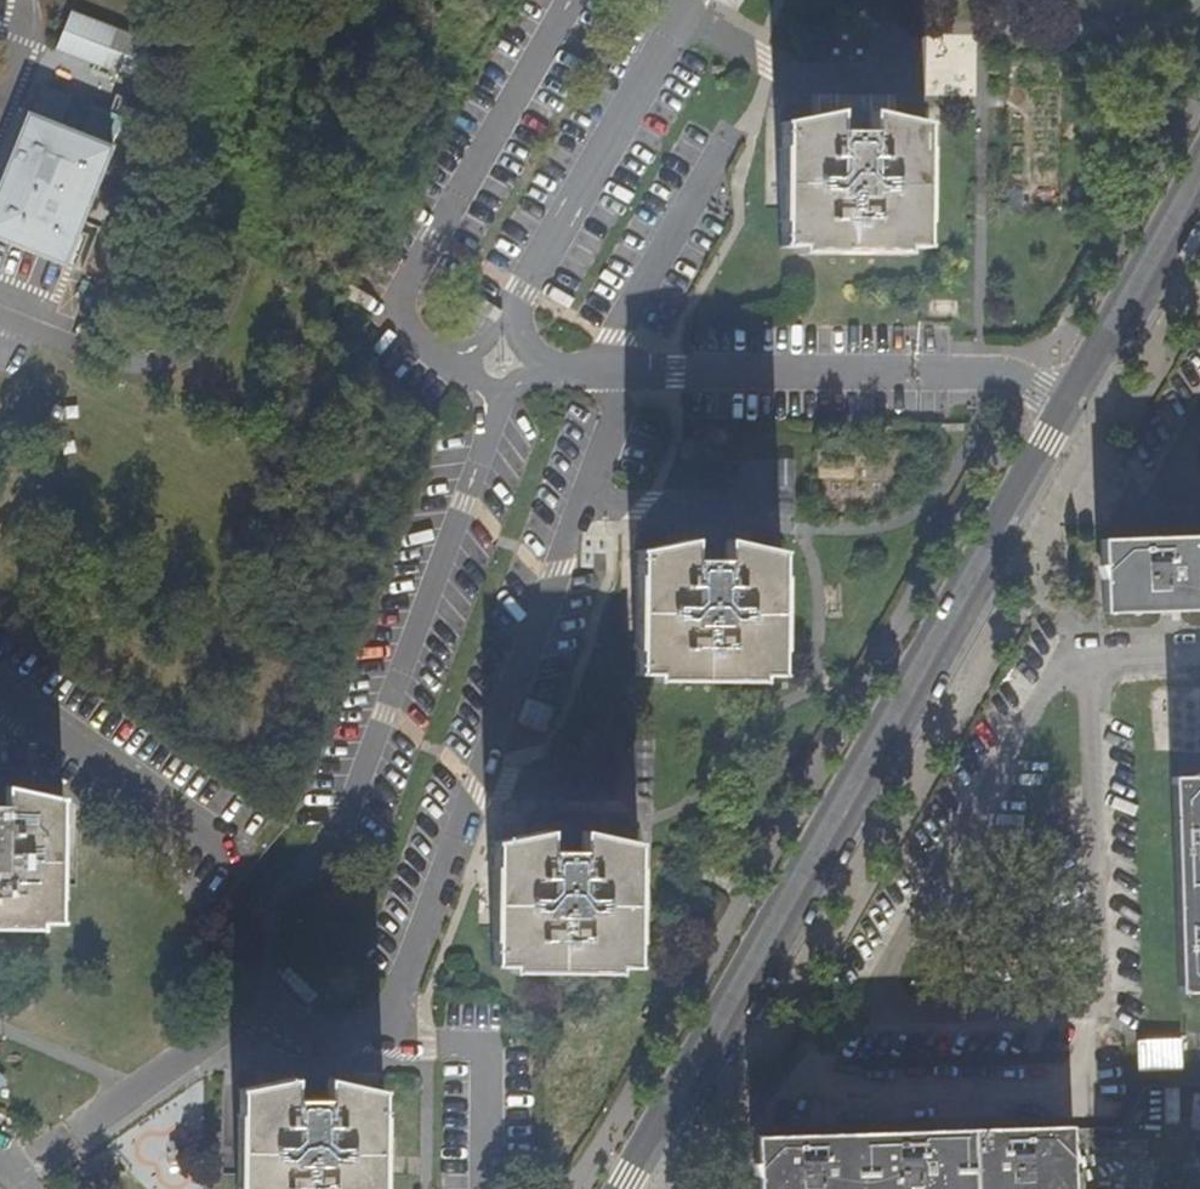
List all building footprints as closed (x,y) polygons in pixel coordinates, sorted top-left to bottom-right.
[(149,40),(70,8),(57,42),(136,73),(149,40)] [(30,111),(27,109),(0,175),(0,235),(64,261),(85,209),(105,218),(111,202),(90,195),(112,144),(109,141),(127,95),(115,91),(109,108),(93,103),(82,131),(57,121),(69,92),(41,81),(30,111)] [(799,242),(800,249),(907,248),(908,243),(924,243),(924,217),(918,217),(920,151),(924,151),(924,125),(871,110),(871,129),(839,129),(839,107),(786,120),(786,147),(790,147),(789,217),(785,216),(786,243),(799,242)] [(659,677),(763,679),(763,672),(778,672),(779,637),(777,637),(776,577),(779,577),(779,551),(727,537),(728,558),(708,558),(695,558),(695,537),(642,552),(641,579),(645,579),(645,647),(641,647),(641,672),(659,672),(659,677)] [(1094,615),(1169,612),(1199,611),(1199,541),(1092,545),(1094,615)] [(1178,960),(1180,995),(1199,994),(1199,778),(1173,779),(1178,960)] [(40,929),(41,922),(57,922),(57,893),(54,893),(55,825),(58,826),(58,798),(6,784),(6,806),(0,806),(0,928),(40,929)] [(512,970),(617,971),(618,965),(636,965),(635,935),(632,934),(633,870),(636,870),(636,843),(584,829),(584,849),(551,850),(552,828),(498,840),(496,869),(500,869),(499,909),(499,938),(496,938),(495,964),(511,963),(512,970)] [(1140,1044),(1141,1070),(1182,1070),(1181,1043),(1140,1044)] [(380,1184),(377,1184),(377,1115),(379,1115),(380,1087),(327,1074),(327,1097),(294,1097),(294,1074),(241,1088),(241,1117),(244,1118),(243,1182),(241,1182),(241,1188),(380,1188),(380,1184)] [(822,1136),(757,1137),(758,1188),(1071,1188),(1070,1128),(822,1136)]
